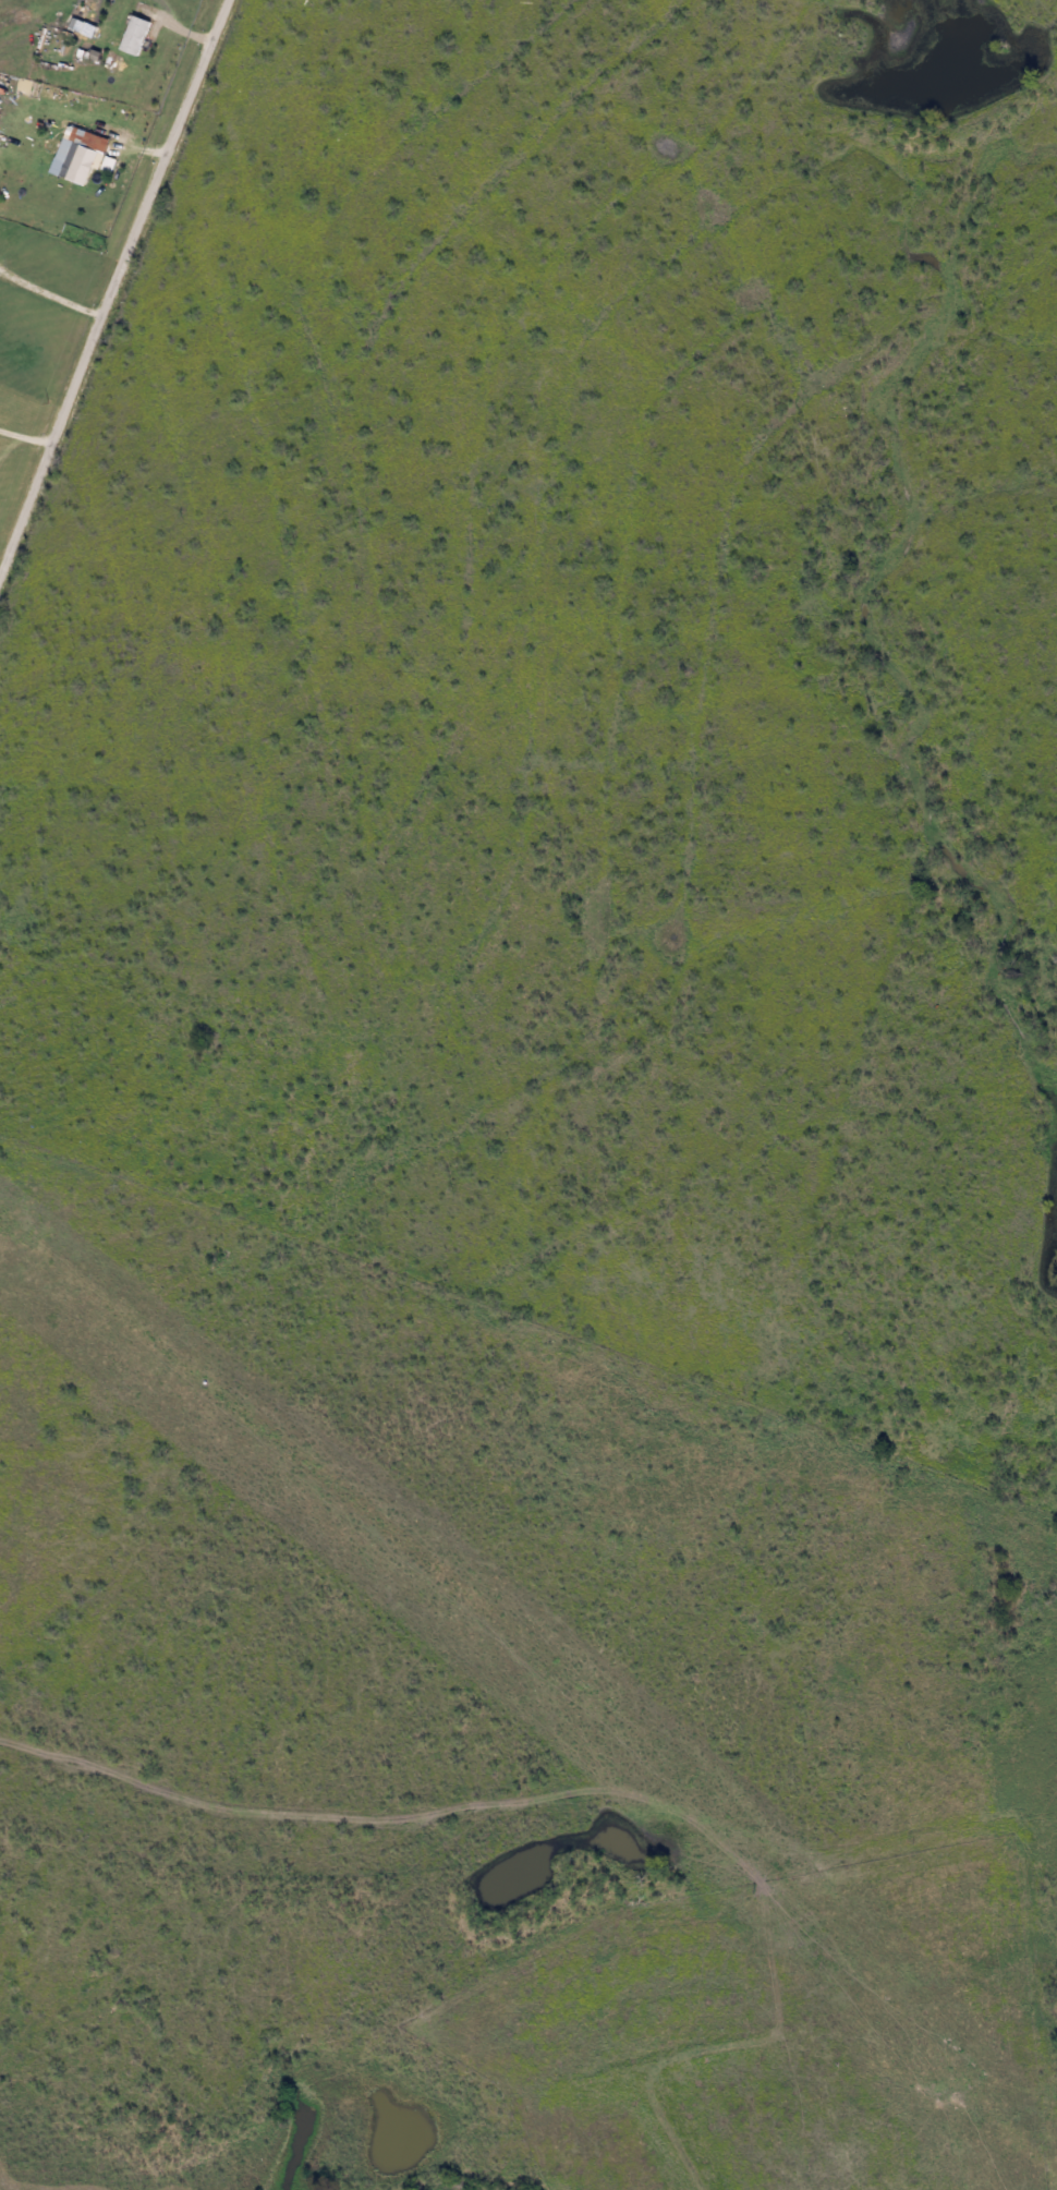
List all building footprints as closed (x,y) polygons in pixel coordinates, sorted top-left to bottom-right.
[(153,23),(139,57),(121,49),(134,15),(153,23)]
